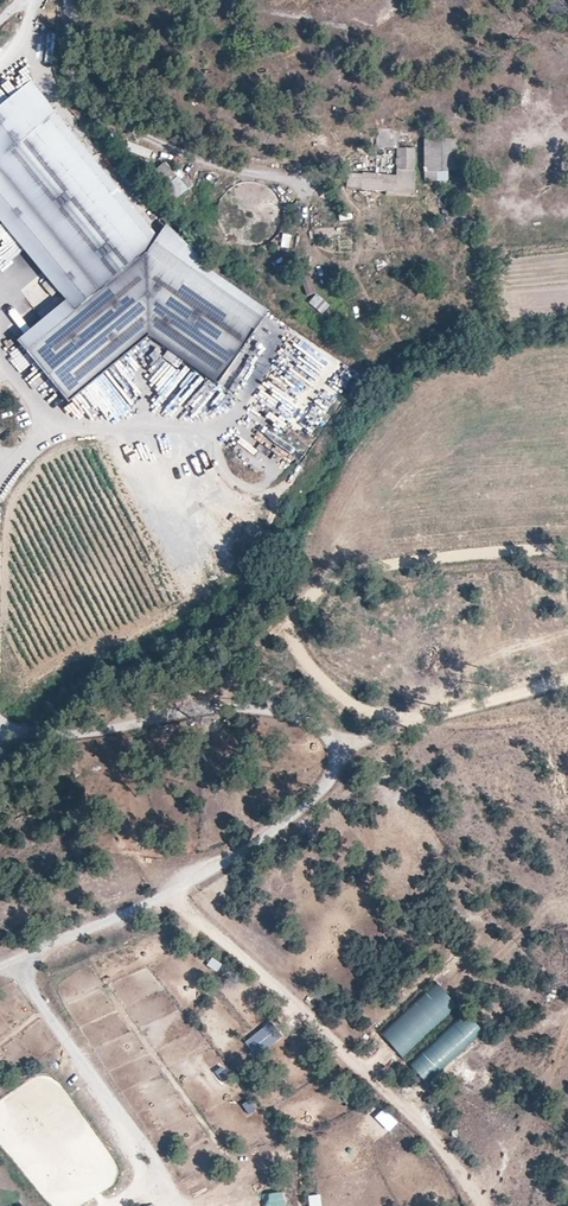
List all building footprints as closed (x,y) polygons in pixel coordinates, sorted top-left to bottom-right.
[(43,30),(42,50),(52,50),(53,31),(43,30)] [(153,245),(24,91),(0,110),(0,223),(66,302),(18,343),(70,403),(150,337),(217,385),(267,311),(215,276),(166,226),(153,245)] [(457,138),(424,138),(424,171),(457,171),(457,138)] [(128,143),(125,152),(149,160),(152,151),(128,143)] [(416,152),(398,150),(396,174),(361,171),(359,189),(414,194),(416,152)] [(165,162),(154,170),(177,200),(188,192),(165,162)] [(282,234),(280,248),(293,249),(295,235),(282,234)] [(316,294),(308,303),(321,316),(330,308),(316,294)] [(176,370),(183,363),(169,350),(163,357),(176,370)] [(211,959),(207,967),(217,973),(222,965),(211,959)] [(435,984),(381,1036),(403,1059),(457,1007),(435,984)] [(220,1067),(214,1073),(222,1083),(229,1077),(220,1067)] [(238,1105),(247,1117),(256,1110),(248,1098),(238,1105)] [(308,1197),(309,1205),(322,1205),(320,1195),(308,1197)]
